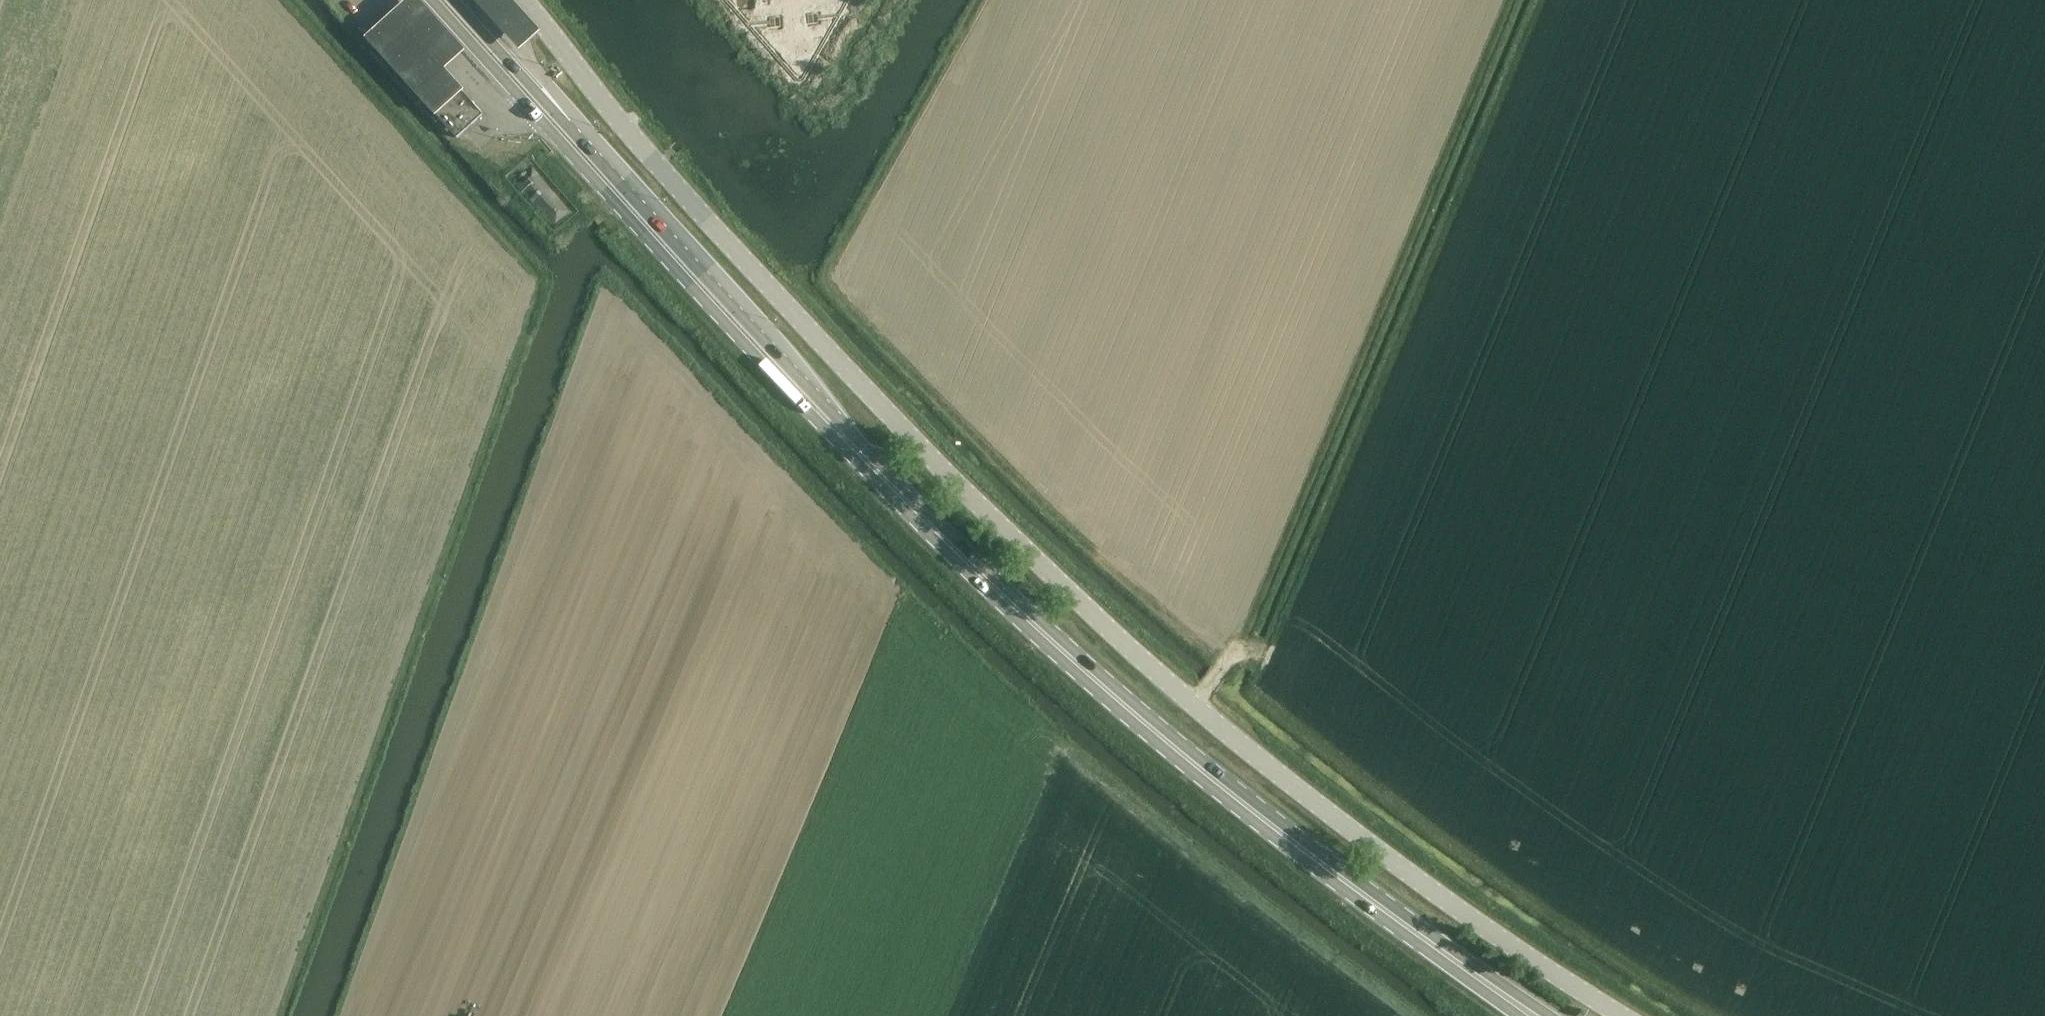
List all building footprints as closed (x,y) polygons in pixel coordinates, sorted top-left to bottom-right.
[(517,50),(522,46),(536,34),(505,0),(472,0),(517,50)] [(802,73),(803,73),(806,73),(807,73),(846,0),(734,0),(802,73)] [(436,123),(439,120),(434,115),(461,91),(464,89),(450,74),(445,69),(453,62),(461,55),(413,1),(405,9),(385,27),(365,45),(436,123)] [(456,139),(463,133),(482,115),(458,90),(432,114),(456,139)] [(533,167),(515,183),(554,228),(572,212),(533,167)]
